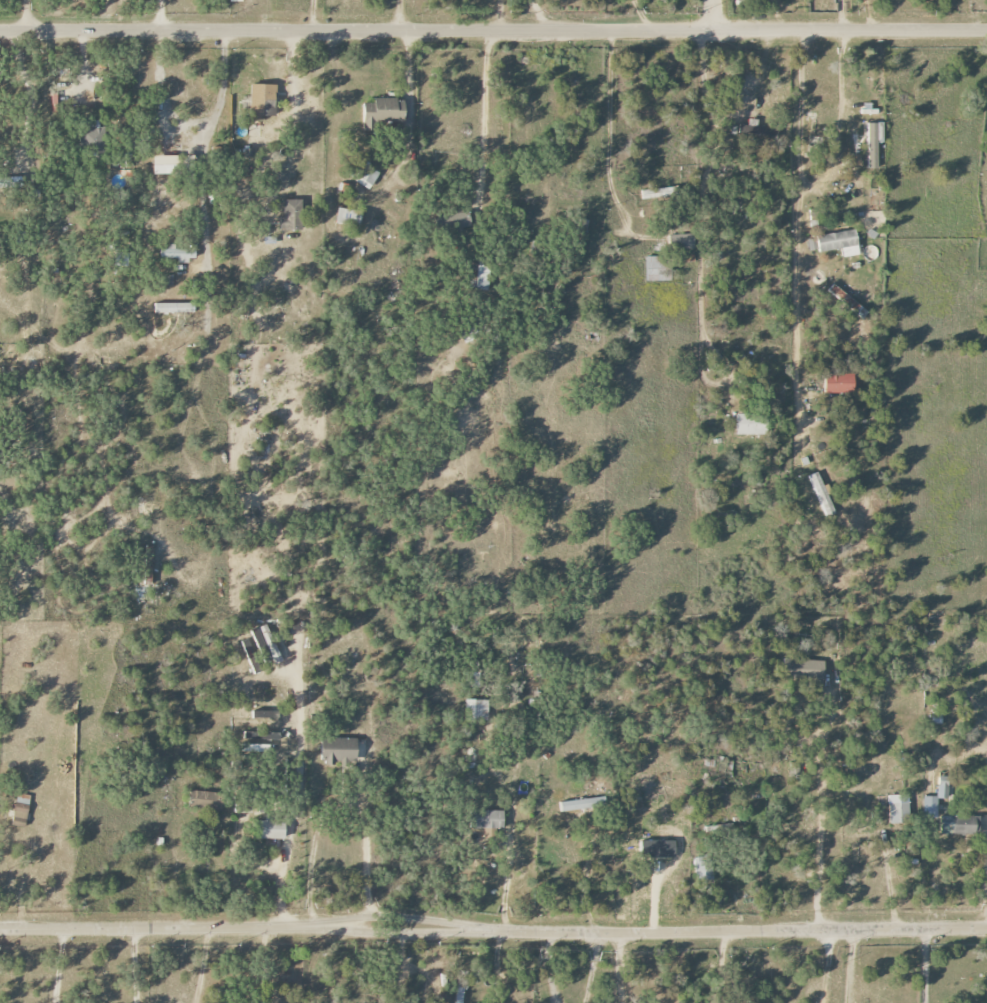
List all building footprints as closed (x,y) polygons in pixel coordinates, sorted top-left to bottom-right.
[(250,117),(275,117),(276,85),(251,85),(250,117)] [(363,126),(403,126),(402,99),(373,99),(373,104),(363,104),(363,126)] [(757,127),(758,120),(748,119),(747,126),(738,125),(738,134),(769,136),(770,128),(757,127)] [(866,123),(867,157),(867,169),(877,169),(877,143),(882,143),(882,123),(866,123)] [(96,156),(100,130),(82,127),(78,153),(96,156)] [(851,167),(861,166),(860,155),(851,156),(851,167)] [(153,173),(193,172),(193,156),(153,157),(153,173)] [(369,191),(380,173),(363,162),(352,180),(369,191)] [(21,178),(0,179),(0,188),(21,187),(21,178)] [(641,198),(678,197),(678,188),(641,189),(641,198)] [(282,231),(302,231),(301,200),(281,200),(282,231)] [(336,224),(360,226),(361,211),(338,209),(336,224)] [(470,228),(470,213),(448,215),(448,229),(470,228)] [(818,253),(841,249),(842,258),(858,255),(854,231),(816,237),(818,253)] [(692,235),(667,236),(667,251),(693,250),(692,235)] [(160,246),(161,259),(195,258),(195,249),(176,250),(176,246),(160,246)] [(645,281),(668,282),(668,257),(646,256),(645,281)] [(488,263),(468,263),(467,290),(488,291),(488,263)] [(863,320),(869,310),(831,285),(825,295),(863,320)] [(194,303),(155,303),(155,313),(194,313),(194,303)] [(824,395),(855,394),(854,374),(824,375),(824,395)] [(737,435),(765,435),(764,414),(736,414),(737,435)] [(836,514),(827,494),(828,494),(819,472),(808,476),(825,518),(836,514)] [(283,661),(265,624),(251,631),(261,653),(267,650),(274,665),(283,661)] [(242,641),(253,675),(260,672),(250,639),(242,641)] [(824,679),(824,660),(782,659),(781,678),(824,679)] [(467,687),(478,686),(478,672),(467,673),(467,687)] [(487,720),(488,700),(465,699),(464,719),(487,720)] [(249,708),(278,728),(282,723),(253,702),(249,708)] [(242,752),(268,752),(267,735),(242,735),(242,752)] [(357,761),(357,739),(322,738),(322,765),(335,766),(335,761),(357,761)] [(923,796),(923,818),(937,818),(937,799),(948,799),(948,776),(937,776),(937,797),(923,796)] [(223,809),(223,792),(190,791),(189,809),(223,809)] [(27,825),(28,794),(15,794),(14,824),(27,825)] [(889,823),(909,822),(908,794),(888,795),(889,823)] [(599,797),(560,802),(561,812),(601,806),(599,797)] [(503,811),(473,810),(472,828),(502,829),(503,811)] [(284,839),(285,816),(264,816),(264,820),(252,820),(251,839),(284,839)] [(978,816),(940,816),(940,834),(978,835),(978,816)] [(709,855),(693,858),(696,882),(713,879),(709,855)] [(457,978),(455,1002),(464,1002),(465,978),(457,978)]
